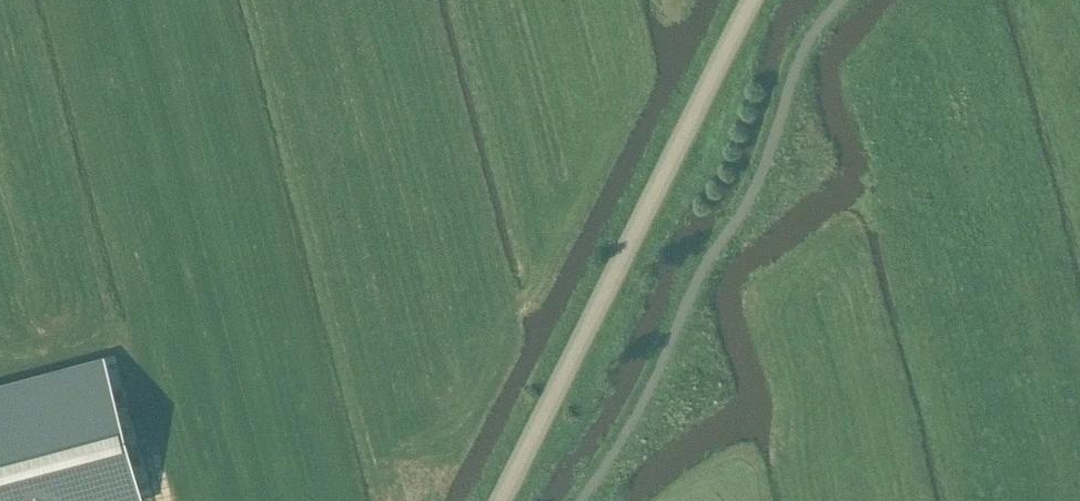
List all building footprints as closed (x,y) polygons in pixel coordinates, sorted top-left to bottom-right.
[(141,500),(103,357),(0,385),(0,500),(137,500),(141,500)]
